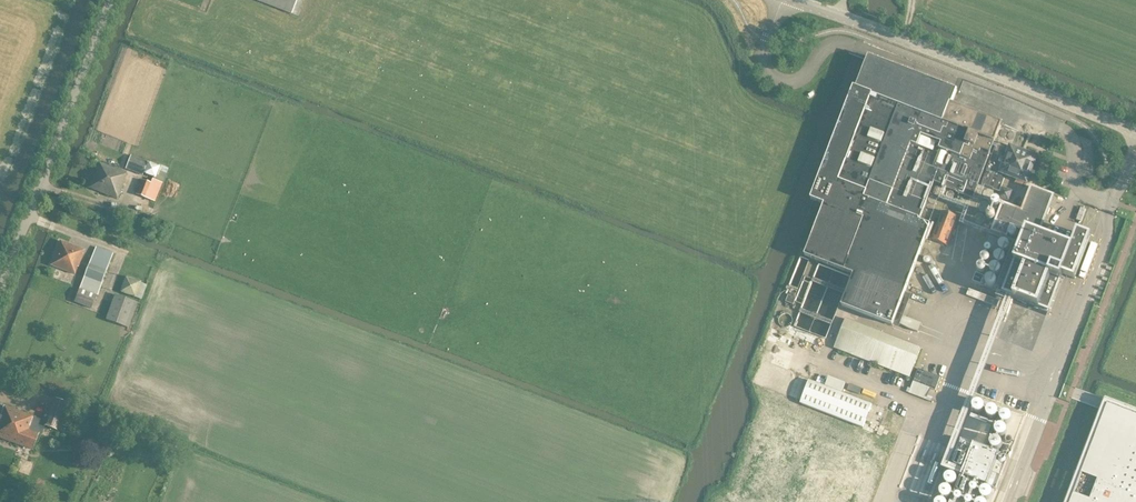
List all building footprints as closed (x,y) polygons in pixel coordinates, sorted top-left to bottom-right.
[(292,14),(298,0),(256,0),(292,14)] [(824,205),(805,255),(844,270),(853,274),(841,305),(892,324),(907,285),(907,284),(920,289),(925,277),(912,272),(931,224),(919,220),(920,218),(920,219),(926,201),(934,181),(944,185),(944,186),(973,197),(994,142),(995,142),(1002,122),(952,103),(957,89),(868,55),(856,87),(854,86),(811,198),(825,204),(824,205)] [(1001,177),(1002,173),(1026,182),(1028,179),(1030,178),(1032,173),(1030,172),(1036,157),(998,142),(986,171),(981,184),(1000,191),(1004,178),(1001,177)] [(143,175),(148,161),(132,155),(126,169),(143,175)] [(153,178),(151,183),(142,179),(136,194),(155,201),(163,183),(164,183),(168,170),(160,167),(161,166),(149,162),(144,173),(156,178),(155,179),(153,178)] [(123,181),(126,173),(99,163),(90,188),(118,199),(125,182),(123,181)] [(1004,203),(993,232),(1009,238),(1013,227),(1021,231),(1006,271),(1012,274),(1005,293),(1049,310),(1063,275),(1075,279),(1091,237),(1076,232),(1071,247),(1039,234),(1054,195),(1031,186),(1022,210),(1004,203)] [(997,197),(997,195),(995,193),(993,192),(991,191),(990,192),(988,193),(987,195),(986,197),(987,199),(987,200),(989,201),(991,202),(994,202),(995,201),(997,199),(997,197)] [(940,200),(940,199),(940,197),(939,196),(937,194),(935,194),(932,194),(931,195),(930,197),(929,199),(929,201),(930,203),(932,204),(934,205),(936,204),(938,204),(939,202),(940,200)] [(992,208),(992,206),(990,204),(988,202),(986,202),(984,203),(982,204),(981,206),(981,208),(982,210),(982,211),(984,212),(986,213),(989,213),(990,212),(991,210),(992,208)] [(934,217),(933,214),(932,213),(930,212),(928,211),(926,212),(924,213),(923,215),(923,216),(923,219),(924,220),(926,222),(927,222),(930,222),(931,221),(933,219),(934,217)] [(958,220),(957,220),(958,218),(943,212),(932,240),(947,246),(948,243),(949,243),(951,239),(949,239),(955,224),(956,224),(958,220)] [(1082,228),(1090,231),(1096,215),(1088,212),(1082,228)] [(987,220),(987,219),(986,217),(985,215),(984,214),(982,214),(980,214),(978,215),(977,217),(976,219),(976,221),(977,222),(979,224),(981,225),(983,224),(985,224),(987,222),(987,220)] [(82,275),(91,252),(69,243),(60,266),(82,275)] [(1011,249),(1011,247),(1010,245),(1008,244),(1006,243),(1004,243),(1002,245),(1001,246),(1000,248),(1001,250),(1002,252),(1004,254),(1006,254),(1007,254),(1009,253),(1011,251),(1011,249)] [(96,245),(81,286),(98,293),(114,251),(96,245)] [(1008,260),(1008,258),(1006,256),(1004,254),(1002,254),(1000,255),(998,256),(997,258),(997,260),(997,262),(998,263),(1000,265),(1002,265),(1004,265),(1006,264),(1007,262),(1008,260)] [(1005,271),(1005,270),(1004,268),(1003,267),(1001,266),(1000,265),(998,265),(996,266),(994,268),(994,270),(994,272),(995,274),(997,275),(999,276),(1001,276),(1003,275),(1004,273),(1005,271)] [(125,276),(122,292),(144,296),(147,280),(125,276)] [(93,305),(96,292),(78,289),(76,302),(93,305)] [(105,319),(128,328),(138,302),(115,294),(105,319)] [(854,322),(856,315),(843,310),(841,317),(848,320),(854,322)] [(920,331),(923,322),(906,315),(902,324),(920,331)] [(921,348),(854,322),(848,320),(837,349),(910,377),(921,348)] [(770,327),(765,339),(776,344),(777,341),(790,346),(793,339),(813,346),(816,335),(788,324),(784,336),(780,334),(781,331),(770,327)] [(894,374),(868,364),(864,375),(890,385),(894,374)] [(913,381),(930,387),(942,392),(947,379),(918,368),(913,381)] [(863,427),(872,404),(809,379),(800,402),(863,427)] [(1065,501),(1135,501),(1135,410),(1105,398),(1065,501)] [(33,450),(38,435),(41,436),(45,425),(58,429),(68,404),(55,399),(46,422),(4,406),(0,417),(0,438),(33,450)] [(992,417),(999,416),(996,405),(989,407),(992,417)] [(98,448),(102,438),(88,433),(84,442),(98,448)] [(949,501),(976,501),(983,483),(996,488),(1008,456),(961,438),(949,470),(960,475),(949,501)] [(837,442),(823,445),(826,458),(840,455),(837,442)] [(824,462),(813,470),(822,484),(834,476),(824,462)] [(823,492),(806,488),(802,501),(804,501),(820,501),(823,492)]
